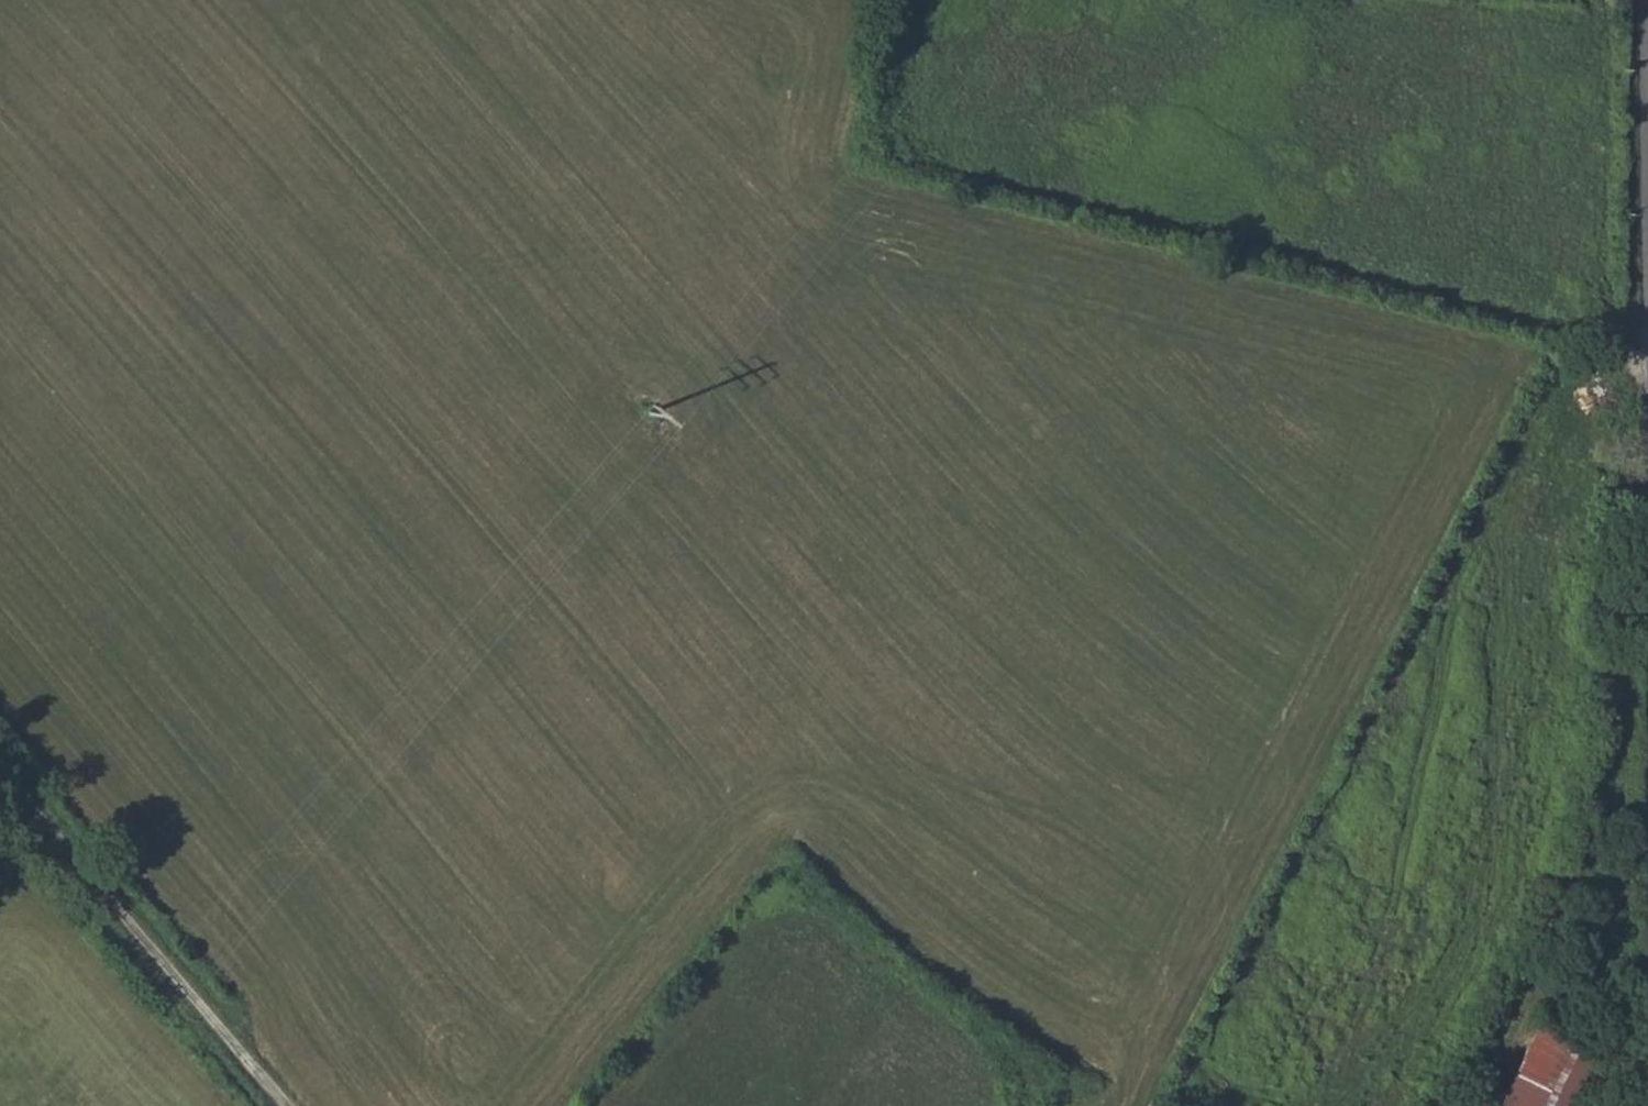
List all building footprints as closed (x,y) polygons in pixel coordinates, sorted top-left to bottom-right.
[(1496,1105),(1574,1105),(1607,1040),(1544,1009),(1496,1105)]
